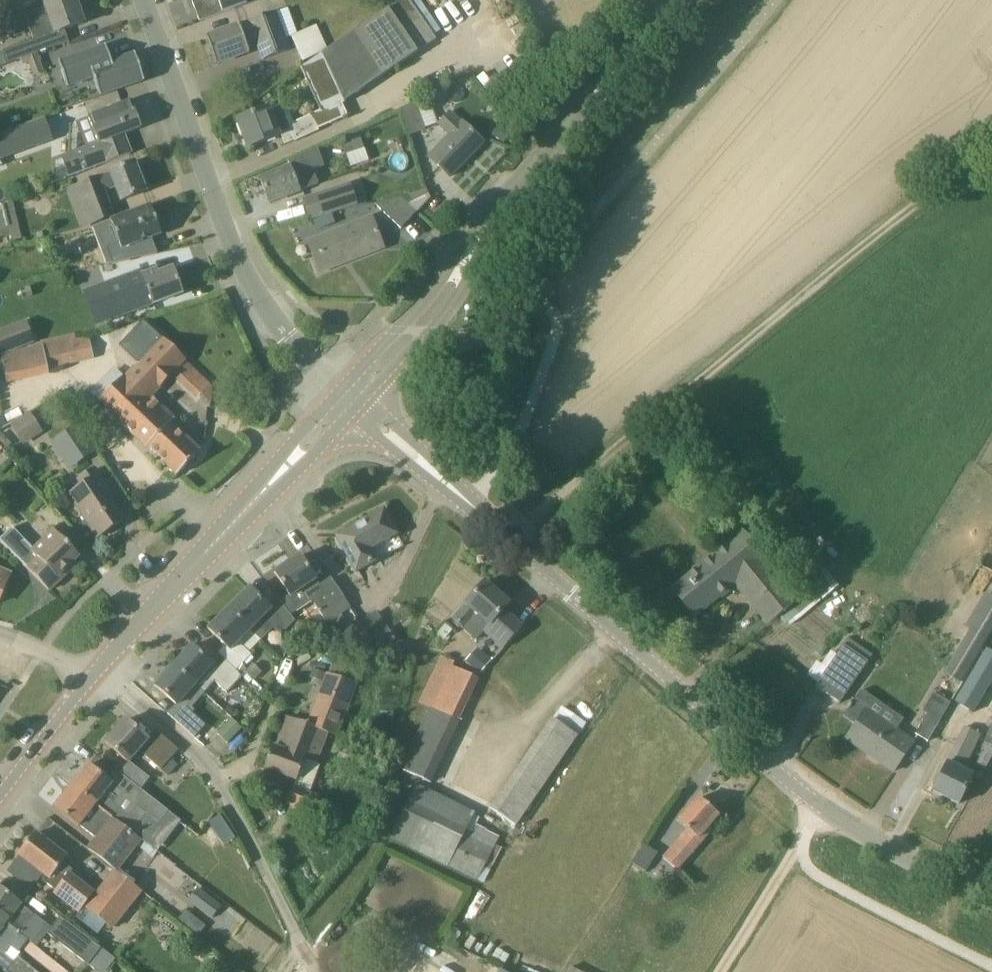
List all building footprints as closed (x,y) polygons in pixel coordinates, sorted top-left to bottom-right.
[(0,0),(0,17),(12,12),(7,0),(0,0)] [(84,24),(76,0),(62,0),(46,6),(24,14),(30,27),(35,40),(3,52),(7,64),(20,58),(38,53),(65,43),(61,32),(84,24)] [(193,1),(200,20),(247,2),(247,0),(196,0),(193,1)] [(320,111),(326,126),(347,116),(342,104),(345,102),(344,102),(435,40),(408,0),(401,0),(326,51),(304,66),(301,68),(320,111)] [(256,20),(255,19),(239,25),(240,25),(207,38),(217,65),(250,52),(247,45),(254,42),(262,62),(290,51),(275,13),(256,20)] [(304,66),(326,51),(316,27),(292,40),(304,66)] [(40,58),(38,53),(20,58),(23,65),(29,62),(40,58)] [(145,81),(136,55),(92,70),(86,54),(63,62),(71,86),(95,78),(101,96),(145,81)] [(90,130),(95,144),(61,157),(68,177),(103,164),(131,153),(125,138),(119,140),(117,136),(140,127),(130,101),(89,116),(94,128),(90,130)] [(408,129),(410,135),(426,130),(415,102),(400,109),(408,129)] [(326,126),(320,111),(288,125),(279,103),(238,120),(250,149),(290,132),(295,142),(320,131),(318,129),(326,126)] [(428,157),(451,177),(484,142),(463,122),(460,124),(448,112),(438,123),(450,135),(428,157)] [(0,135),(0,157),(31,145),(24,126),(0,135)] [(503,128),(494,137),(502,144),(510,135),(503,128)] [(121,201),(145,192),(135,164),(110,173),(79,185),(93,224),(114,216),(104,192),(116,188),(121,201)] [(294,175),(291,166),(261,177),(270,203),(320,185),(313,168),(294,175)] [(350,186),(304,201),(310,219),(356,203),(350,186)] [(415,214),(401,200),(399,198),(375,204),(401,228),(415,214)] [(142,241),(161,234),(151,206),(110,221),(119,243),(106,248),(112,263),(147,256),(142,241)] [(383,247),(372,217),(308,242),(320,272),(383,247)] [(148,289),(154,305),(183,294),(174,269),(159,274),(158,270),(142,276),(137,262),(121,269),(123,275),(107,281),(117,309),(135,302),(132,295),(148,289)] [(0,333),(0,352),(1,354),(34,342),(26,323),(0,333)] [(143,325),(131,338),(148,354),(128,375),(127,374),(100,402),(148,447),(148,446),(178,475),(201,451),(171,423),(175,419),(151,396),(173,373),(200,398),(211,386),(184,361),(186,359),(163,337),(160,340),(143,325)] [(74,338),(44,345),(49,368),(77,362),(92,359),(87,336),(74,338)] [(50,376),(48,368),(44,345),(1,354),(7,385),(50,376)] [(31,414),(11,426),(19,438),(38,426),(31,414)] [(94,445),(81,425),(53,442),(67,463),(94,445)] [(672,468),(663,474),(669,481),(677,475),(672,468)] [(109,488),(96,469),(83,477),(87,484),(75,492),(84,504),(78,508),(82,513),(81,513),(98,538),(124,520),(105,491),(109,488)] [(521,483),(535,495),(542,487),(528,475),(521,483)] [(337,535),(357,572),(376,561),(370,549),(398,533),(384,509),(337,535)] [(55,530),(32,552),(37,557),(27,567),(50,591),(79,562),(76,560),(80,556),(70,546),(71,540),(65,534),(59,535),(55,530)] [(764,559),(743,533),(673,590),(694,616),(736,582),(754,604),(770,623),(797,601),(763,560),(764,559)] [(839,587),(800,540),(785,553),(823,599),(839,587)] [(349,605),(331,578),(319,585),(316,580),(317,580),(300,555),(274,572),(289,595),(280,601),(290,615),(312,601),(320,613),(324,610),(330,618),(349,605)] [(11,574),(0,570),(0,599),(11,574)] [(477,639),(484,632),(503,649),(522,627),(503,611),(510,604),(485,582),(466,604),(453,618),(477,639)] [(230,609),(251,630),(261,639),(275,625),(283,632),(294,620),(290,615),(280,601),(276,596),(267,604),(251,588),(230,609)] [(946,673),(961,682),(991,629),(991,595),(946,673)] [(240,641),(251,630),(230,609),(209,630),(226,645),(219,653),(237,670),(253,653),(240,641)] [(377,613),(362,623),(375,644),(391,649),(394,638),(377,613)] [(175,666),(204,692),(215,679),(228,690),(241,675),(225,659),(216,668),(213,665),(214,664),(193,645),(175,666)] [(868,662),(844,645),(815,687),(840,704),(868,662)] [(480,673),(492,660),(478,648),(466,661),(480,673)] [(955,702),(973,713),(991,681),(991,652),(986,649),(955,702)] [(431,716),(456,727),(479,677),(442,661),(423,703),(430,707),(427,714),(431,716)] [(247,669),(244,672),(253,681),(254,680),(262,672),(254,663),(247,669)] [(189,708),(204,692),(175,666),(156,686),(176,704),(169,712),(195,736),(206,723),(189,708)] [(310,677),(324,683),(327,674),(313,669),(310,677)] [(277,747),(274,746),(266,768),(297,780),(288,803),(314,813),(321,796),(310,792),(321,764),(315,762),(327,732),(336,735),(356,684),(329,673),(309,724),(288,716),(277,747)] [(922,712),(927,715),(915,735),(927,742),(950,703),(933,693),(922,712)] [(870,706),(857,697),(852,705),(850,703),(846,708),(848,710),(843,717),(856,725),(849,736),(872,752),(870,755),(894,772),(914,742),(867,710),(870,706)] [(552,720),(490,810),(515,827),(586,723),(563,708),(554,721),(552,720)] [(404,774),(429,785),(456,727),(431,716),(404,774)] [(149,740),(149,739),(126,719),(106,742),(129,762),(140,750),(162,769),(179,749),(162,734),(153,744),(149,740)] [(227,747),(242,730),(232,721),(217,737),(227,747)] [(984,741),(985,741),(984,745),(986,746),(979,761),(986,764),(991,753),(991,723),(984,741)] [(980,734),(965,726),(933,791),(959,803),(973,775),(962,770),(980,734)] [(72,786),(96,805),(113,818),(131,832),(139,823),(147,813),(159,824),(169,811),(120,773),(113,783),(89,764),(72,786)] [(114,870),(114,869),(117,871),(119,872),(143,842),(132,833),(131,832),(113,818),(96,805),(72,786),(55,808),(79,827),(80,826),(98,839),(101,835),(106,839),(95,853),(89,849),(89,850),(114,870)] [(416,786),(390,839),(449,866),(478,880),(499,838),(486,832),(486,831),(469,823),(474,814),(416,786)] [(321,799),(316,810),(329,815),(333,804),(321,799)] [(664,859),(665,860),(662,864),(673,874),(677,869),(678,870),(712,831),(709,828),(719,816),(699,799),(679,823),(692,834),(685,841),(682,838),(664,859)] [(20,854),(50,878),(47,883),(56,890),(54,892),(80,912),(95,893),(71,874),(73,870),(64,863),(68,858),(36,833),(20,854)] [(659,854),(645,846),(633,865),(647,873),(659,854)] [(112,928),(142,891),(119,872),(117,871),(87,909),(112,928)] [(21,933),(35,914),(22,904),(22,903),(0,886),(0,917),(21,933)] [(222,906),(199,888),(189,901),(212,919),(222,906)] [(102,947),(61,916),(49,933),(90,964),(102,947)] [(0,917),(0,950),(4,954),(9,947),(18,953),(29,939),(21,933),(0,917)] [(37,947),(28,940),(22,947),(22,948),(51,971),(69,971),(37,947)] [(18,957),(7,971),(8,971),(38,971),(18,957)]
